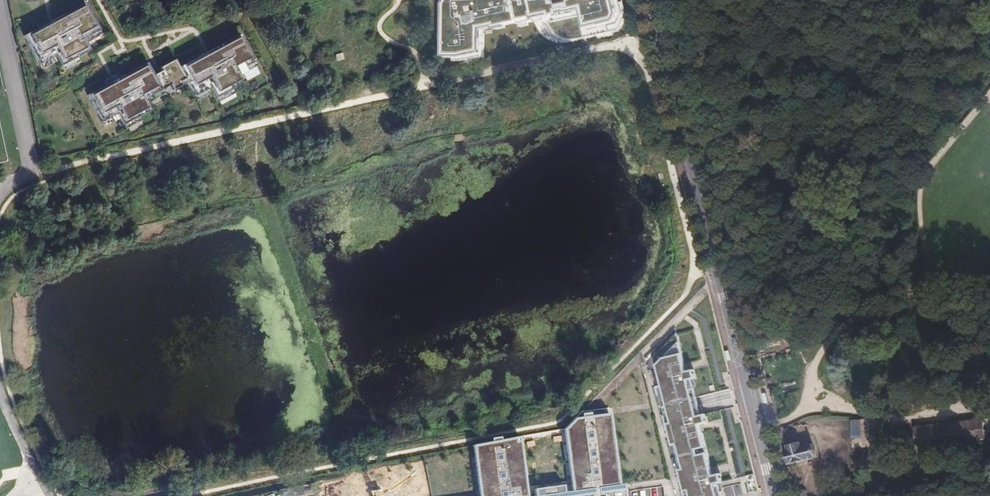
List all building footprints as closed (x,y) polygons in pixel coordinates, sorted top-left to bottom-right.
[(458,0),(443,0),(443,9),(458,9),(458,0)] [(37,67),(53,58),(59,68),(75,60),(88,53),(84,45),(81,41),(97,32),(82,5),(46,24),(47,27),(37,32),(36,30),(21,38),(37,67)] [(34,27),(36,30),(46,24),(44,21),(34,27)] [(81,41),(84,45),(100,37),(97,32),(81,41)] [(100,124),(115,116),(121,127),(136,119),(150,112),(146,105),(143,100),(159,92),(168,87),(171,92),(185,85),(192,99),(205,92),(208,90),(214,100),(230,91),(243,85),(239,77),(236,73),(252,64),(237,36),(201,56),(190,62),(176,69),(172,62),(158,70),(159,73),(151,77),(145,65),(115,81),(103,88),(85,97),(100,124)] [(199,53),(188,59),(190,62),(201,56),(199,53)] [(236,73),(239,77),(254,68),(252,64),(236,73)] [(113,76),(100,83),(103,88),(115,81),(113,76)] [(232,96),(230,91),(214,100),(216,104),(232,96)] [(159,92),(143,100),(146,105),(162,96),(159,92)] [(208,96),(205,92),(192,99),(194,103),(208,96)] [(138,123),(136,119),(121,127),(123,132),(138,123)] [(651,359),(657,387),(668,449),(672,446),(681,468),(677,471),(682,495),(719,495),(719,484),(716,476),(711,476),(698,425),(703,422),(702,415),(697,415),(689,380),(694,379),(693,371),(684,372),(675,336),(651,359)] [(786,378),(801,376),(800,369),(785,372),(786,378)] [(563,431),(570,492),(563,493),(561,489),(531,492),(531,495),(622,495),(621,486),(615,485),(607,417),(572,422),(563,431)] [(985,419),(916,427),(920,452),(978,446),(977,439),(987,439),(985,419)] [(852,439),(868,439),(868,420),(851,421),(852,439)] [(518,440),(469,448),(475,495),(525,495),(518,440)] [(787,452),(784,453),(787,465),(788,465),(814,458),(811,446),(807,447),(806,445),(802,447),(802,445),(797,446),(796,441),(788,443),(789,447),(786,448),(787,452)]
